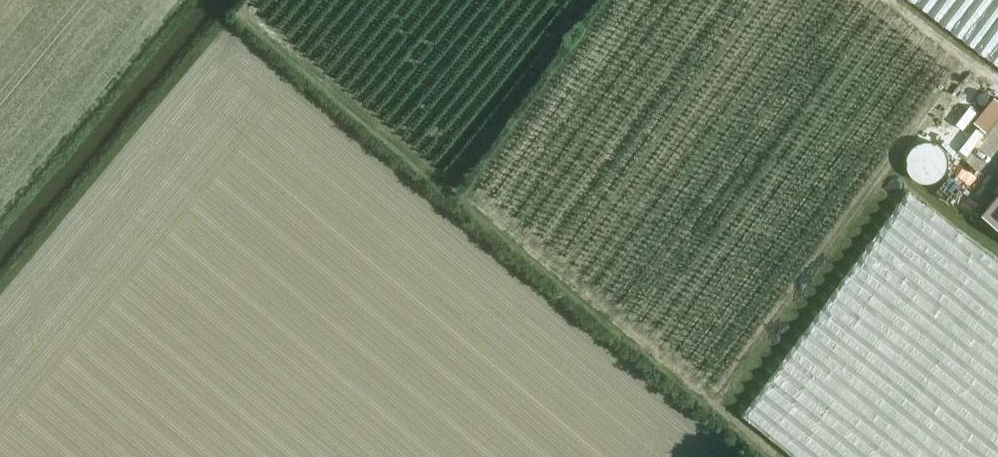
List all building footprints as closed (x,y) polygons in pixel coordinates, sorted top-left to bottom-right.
[(907,165),(909,174),(915,181),(923,184),(932,184),(940,180),(946,174),(948,164),(946,155),(940,147),(931,143),(922,144),(914,148),(908,156),(907,165)] [(997,226),(997,194),(982,213),(997,226)]
